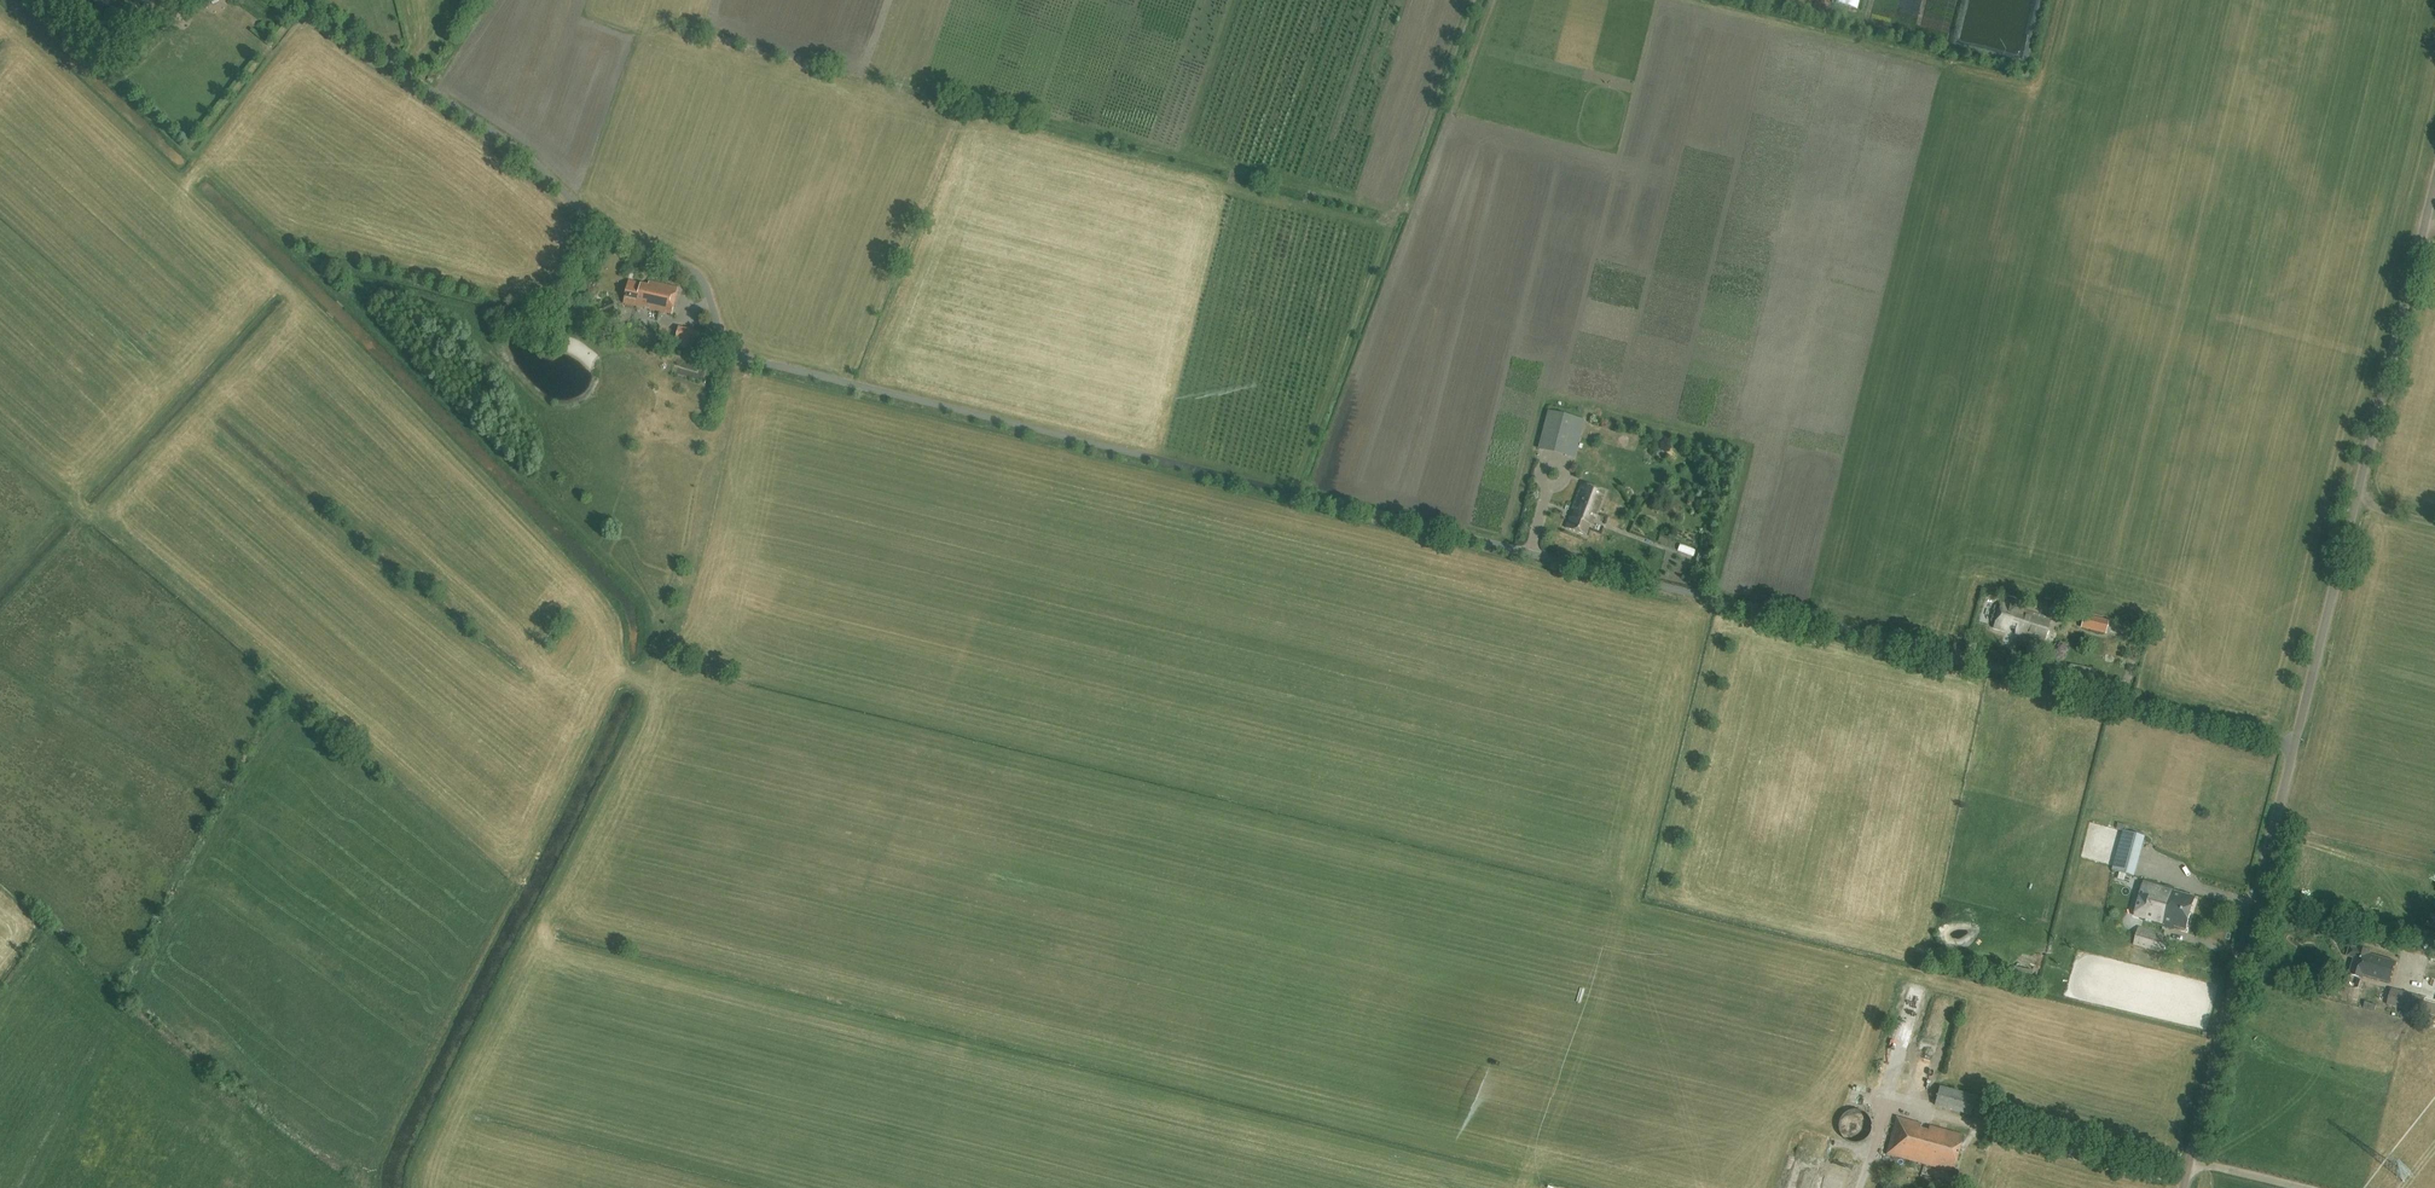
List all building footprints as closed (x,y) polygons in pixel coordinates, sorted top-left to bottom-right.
[(150,17),(174,0),(138,0),(150,17)] [(649,282),(648,285),(628,280),(624,304),(672,314),(678,288),(649,282)] [(679,326),(675,343),(695,347),(699,331),(679,326)] [(705,389),(702,403),(708,405),(711,391),(705,389)] [(1549,411),(1540,447),(1573,455),(1582,420),(1549,411)] [(1335,488),(1342,483),(1337,475),(1329,481),(1335,488)] [(1572,517),(1570,516),(1566,528),(1586,535),(1590,525),(1592,526),(1605,492),(1581,484),(1572,509),(1575,510),(1572,517)] [(2044,641),(2051,619),(2014,609),(2016,599),(2009,597),(2006,605),(2000,604),(1994,627),(2008,631),(2009,628),(2015,630),(2016,633),(2038,639),(2039,639),(2044,641)] [(2106,634),(2109,620),(2084,614),(2081,628),(2106,634)] [(2135,877),(2146,836),(2123,830),(2112,870),(2135,877)] [(2146,881),(2136,918),(2136,919),(2174,929),(2175,926),(2186,930),(2195,898),(2173,892),(2174,889),(2146,881)] [(2160,952),(2161,949),(2165,935),(2139,928),(2134,944),(2160,952)] [(2370,952),(2370,951),(2358,948),(2357,948),(2350,946),(2347,956),(2354,958),(2350,974),(2363,978),(2365,969),(2391,976),(2396,960),(2374,953),(2373,955),(2370,954),(2370,952)] [(2013,966),(2010,979),(2030,984),(2033,971),(2013,966)] [(2364,983),(2357,981),(2355,989),(2362,991),(2364,983)] [(2422,1014),(2426,998),(2391,988),(2387,1005),(2422,1014)] [(1940,1086),(1935,1105),(1971,1115),(1976,1097),(1940,1086)] [(1839,1123),(1839,1126),(1839,1129),(1840,1132),(1841,1135),(1842,1137),(1845,1139),(1847,1141),(1850,1142),(1852,1143),(1855,1143),(1858,1143),(1861,1142),(1864,1141),(1866,1139),(1868,1137),(1870,1135),(1871,1132),(1872,1129),(1872,1126),(1872,1123),(1871,1121),(1870,1118),(1868,1116),(1866,1114),(1864,1112),(1861,1111),(1858,1110),(1855,1110),(1852,1110),(1850,1111),(1847,1112),(1845,1114),(1842,1116),(1841,1118),(1840,1121),(1839,1123)] [(1963,1134),(1929,1126),(1928,1130),(1920,1128),(1921,1123),(1897,1117),(1887,1154),(1953,1172),(1963,1134)] [(1831,1134),(1808,1135),(1808,1146),(1832,1145),(1831,1134)]
